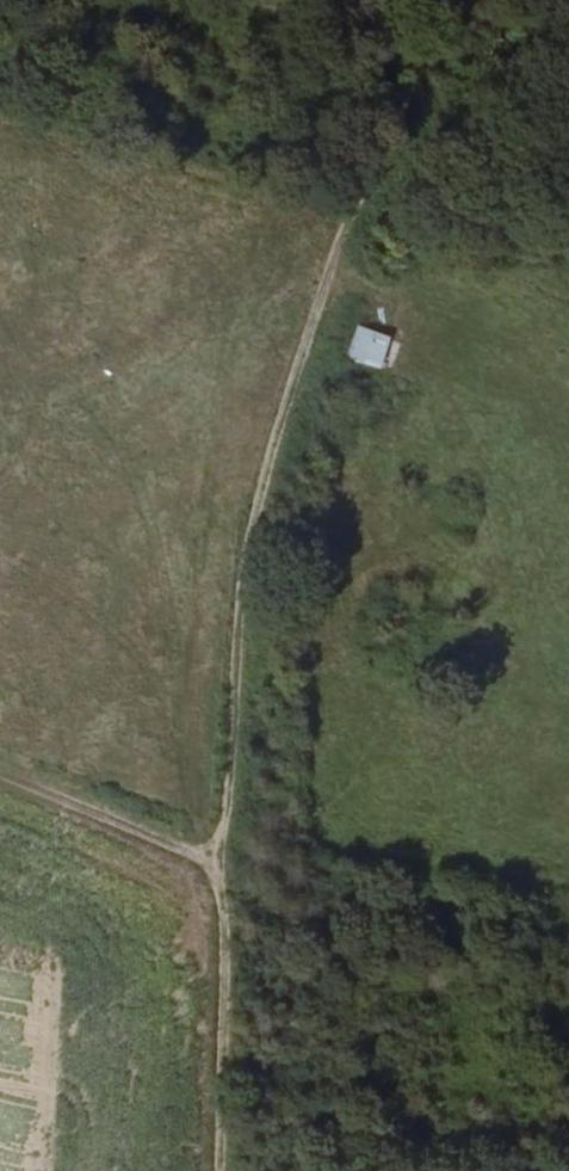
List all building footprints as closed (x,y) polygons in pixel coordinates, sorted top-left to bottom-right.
[(379,368),(389,335),(354,325),(345,358),(379,368)]
